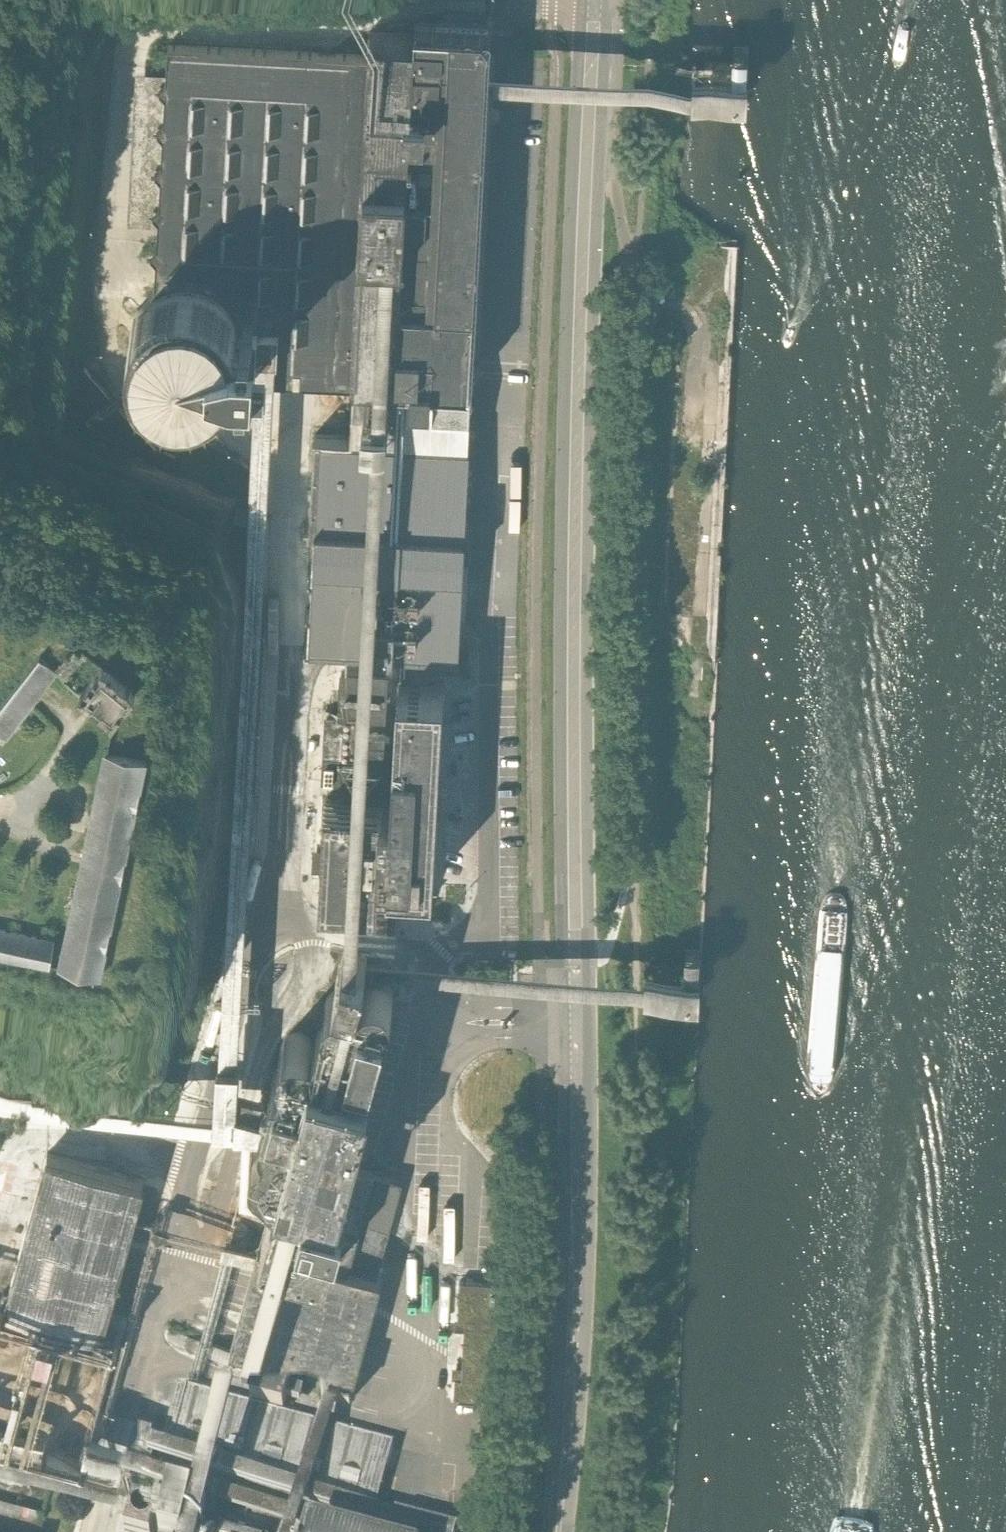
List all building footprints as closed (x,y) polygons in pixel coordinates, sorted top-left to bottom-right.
[(369,33),(368,55),(354,384),(351,436),(471,442),(490,27),(455,25),(455,24),(415,23),(414,35),(369,33)] [(250,376),(354,384),(368,55),(169,45),(167,51),(157,51),(157,61),(167,62),(159,228),(168,245),(164,268),(153,290),(132,317),(130,347),(157,384),(192,396),(229,384),(250,376)] [(757,71),(699,69),(699,74),(698,88),(698,94),(756,95),(757,71)] [(145,460),(157,449),(85,369),(72,380),(145,460)] [(351,436),(316,434),(311,531),(317,532),(310,648),(459,656),(462,569),(471,442),(351,436)] [(92,698),(97,703),(94,706),(104,714),(105,712),(114,720),(138,691),(104,664),(85,648),(63,675),(83,691),(92,698)] [(6,744),(59,672),(40,657),(24,677),(0,707),(0,740),(6,744)] [(324,781),(326,781),(326,782),(382,785),(388,676),(342,673),(340,717),(326,717),(324,781)] [(393,803),(381,803),(348,801),(326,800),(321,900),(377,902),(379,871),(390,871),(389,879),(413,880),(434,882),(445,687),(400,684),(393,803)] [(107,754),(104,753),(58,970),(101,979),(147,762),(107,754)] [(49,974),(50,968),(54,941),(0,931),(0,964),(49,974)] [(393,1178),(347,1166),(394,998),(393,995),(393,992),(391,989),(389,986),(387,984),(384,982),(381,981),(378,981),(375,981),(371,981),(369,982),(366,984),(363,986),(362,989),(360,992),(359,991),(363,975),(367,962),(367,960),(345,953),(336,985),(346,989),(346,990),(344,990),(340,990),(333,992),(329,996),(326,1001),(325,1004),(325,1013),(321,1028),(318,1031),(316,1038),(301,1034),(298,1033),(294,1034),(289,1036),(284,1041),(282,1045),(281,1049),(281,1052),(282,1056),(284,1062),(283,1067),(275,1074),(273,1078),(271,1084),(271,1087),(272,1091),(274,1094),(271,1105),(269,1106),(266,1109),(265,1111),(262,1116),(262,1120),(262,1123),(265,1130),(263,1138),(257,1143),(255,1146),(254,1150),(253,1153),(253,1156),(254,1161),(257,1166),(251,1187),(276,1194),(262,1245),(260,1244),(247,1288),(231,1346),(256,1353),(252,1367),(259,1369),(257,1380),(249,1378),(246,1390),(253,1392),(250,1405),(283,1414),(286,1401),(300,1404),(303,1393),(290,1390),(293,1378),(323,1387),(321,1396),(349,1404),(356,1381),(352,1380),(381,1276),(377,1275),(396,1207),(393,1178)] [(710,970),(651,968),(651,973),(651,987),(650,992),(710,993),(710,970)] [(2,1313),(102,1339),(145,1181),(136,1178),(137,1172),(129,1170),(127,1176),(47,1154),(2,1313)] [(454,1398),(498,1400),(504,1284),(460,1282),(458,1319),(465,1320),(461,1379),(455,1378),(454,1398)] [(357,1531),(370,1531),(394,1446),(179,1388),(155,1478),(357,1531)] [(23,1530),(31,1505),(0,1496),(0,1523),(23,1530)] [(73,1513),(51,1509),(46,1531),(69,1531),(73,1513)] [(194,1517),(172,1511),(170,1518),(134,1510),(129,1531),(191,1531),(194,1517)]
